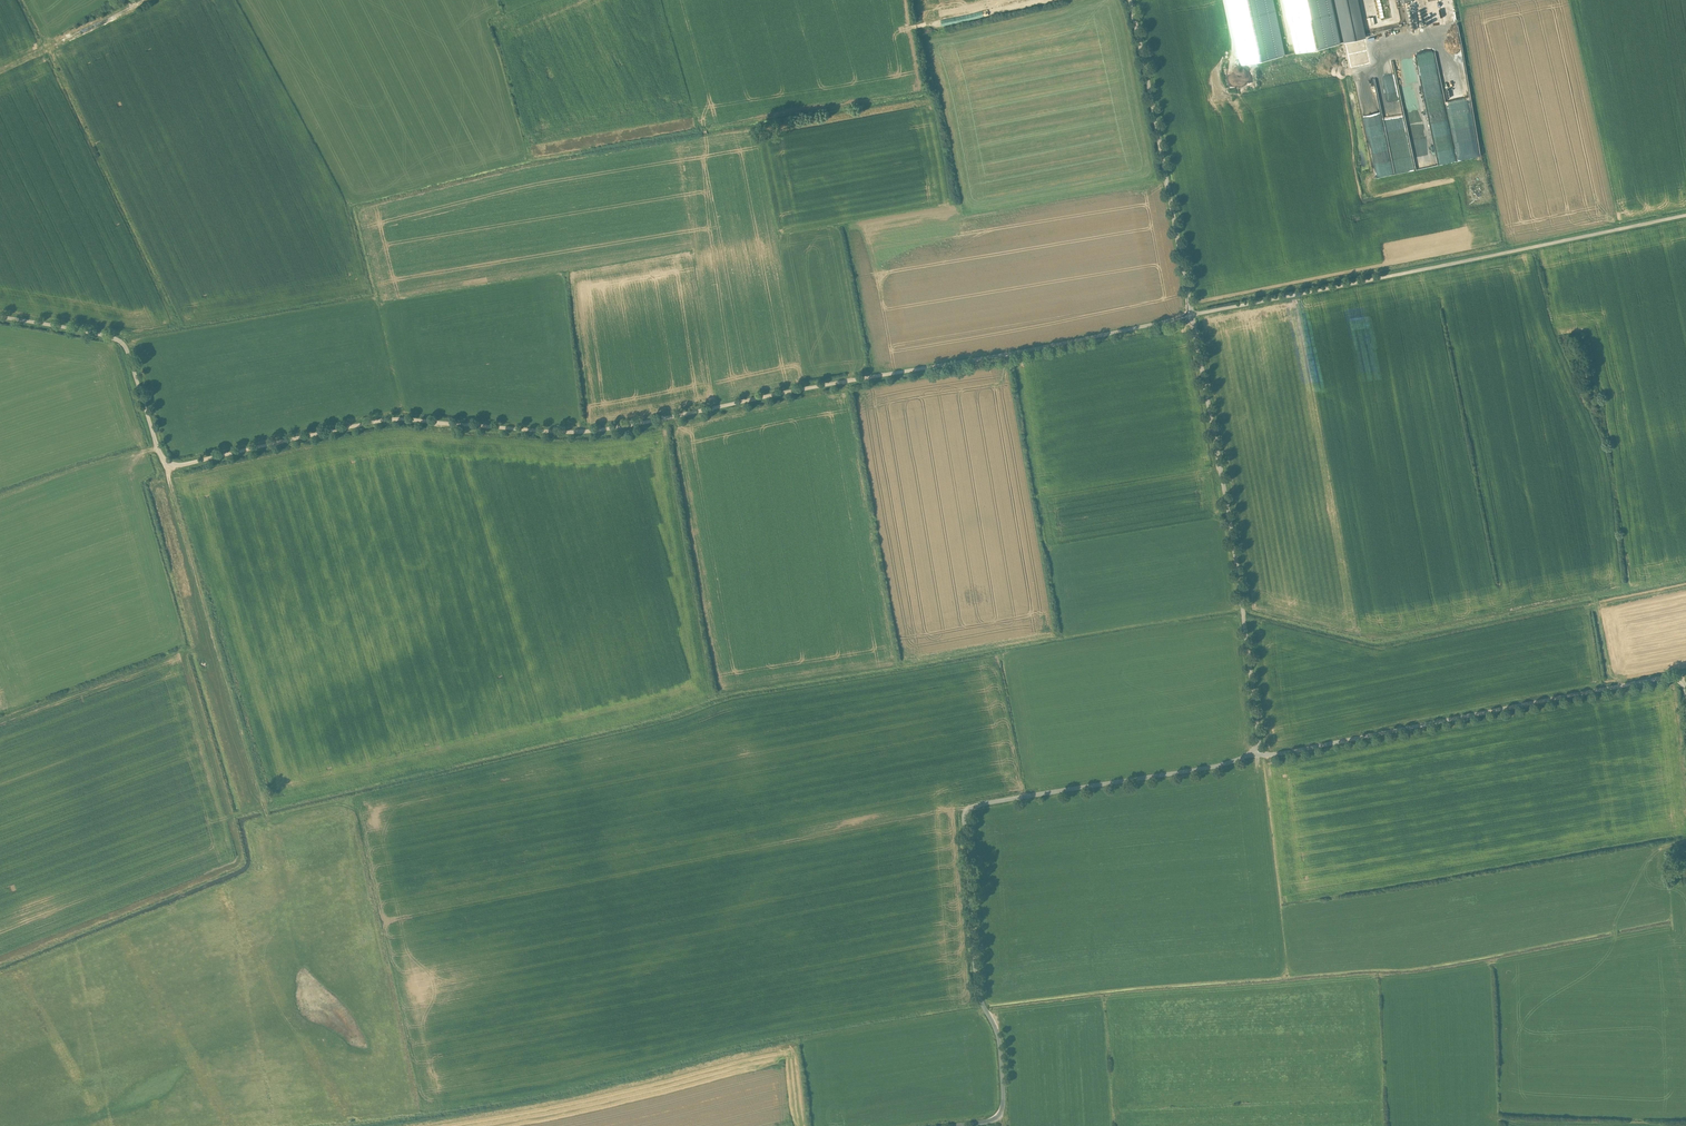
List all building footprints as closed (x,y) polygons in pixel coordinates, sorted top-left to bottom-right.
[(937,6),(938,11),(973,5),(972,0),(970,0),(937,6)] [(1241,63),(1285,55),(1274,0),(1229,0),(1241,63)] [(1341,43),(1332,0),(1285,0),(1295,52),(1341,43)] [(1427,26),(1428,34),(1439,32),(1438,24),(1427,26)] [(1367,111),(1370,110),(1368,97),(1360,98),(1362,118),(1368,118),(1367,111)] [(1449,108),(1452,127),(1457,126),(1456,119),(1469,117),(1468,110),(1451,113),(1450,107),(1449,108)] [(1380,122),(1382,140),(1397,139),(1395,120),(1380,122)]
